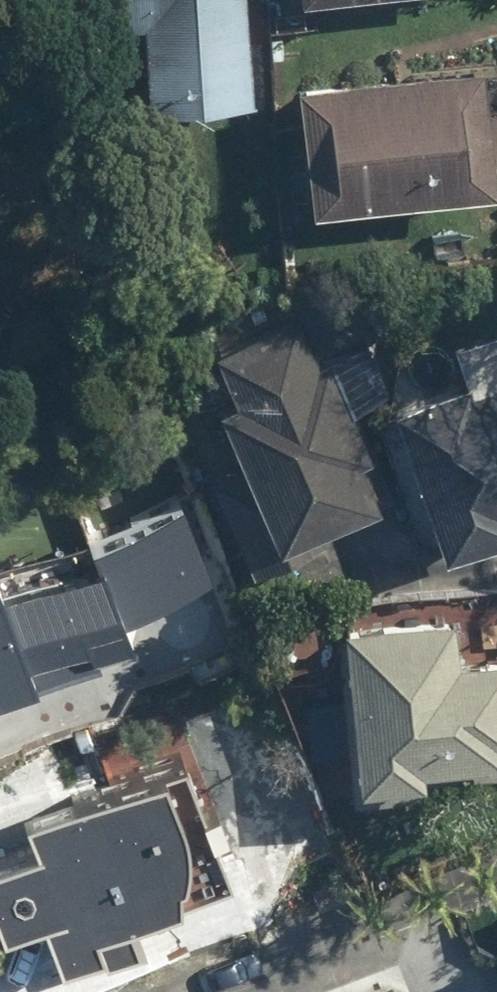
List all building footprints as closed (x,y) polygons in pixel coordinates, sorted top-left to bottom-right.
[(81,18),(136,18),(135,103),(242,104),(243,0),(81,0),(81,18)] [(484,75),(297,87),(305,208),(491,197),(484,75)] [(295,539),(372,503),(354,463),(369,457),(322,354),(315,358),(297,318),(193,366),(241,471),(209,486),(250,576),(301,553),(295,539)] [(412,362),(426,400),(388,414),(440,554),(496,533),(496,330),(412,362)] [(38,699),(134,660),(130,635),(218,591),(186,513),(93,564),(103,587),(1,613),(0,605),(0,711),(38,699)] [(493,771),(494,748),(496,748),(496,647),(496,626),(496,600),(351,596),(345,803),(391,804),(392,784),(414,785),(414,769),(493,771)] [(219,888),(203,841),(216,836),(204,802),(191,807),(175,762),(17,818),(27,846),(0,856),(0,931),(31,920),(51,976),(140,945),(131,919),(219,888)]
